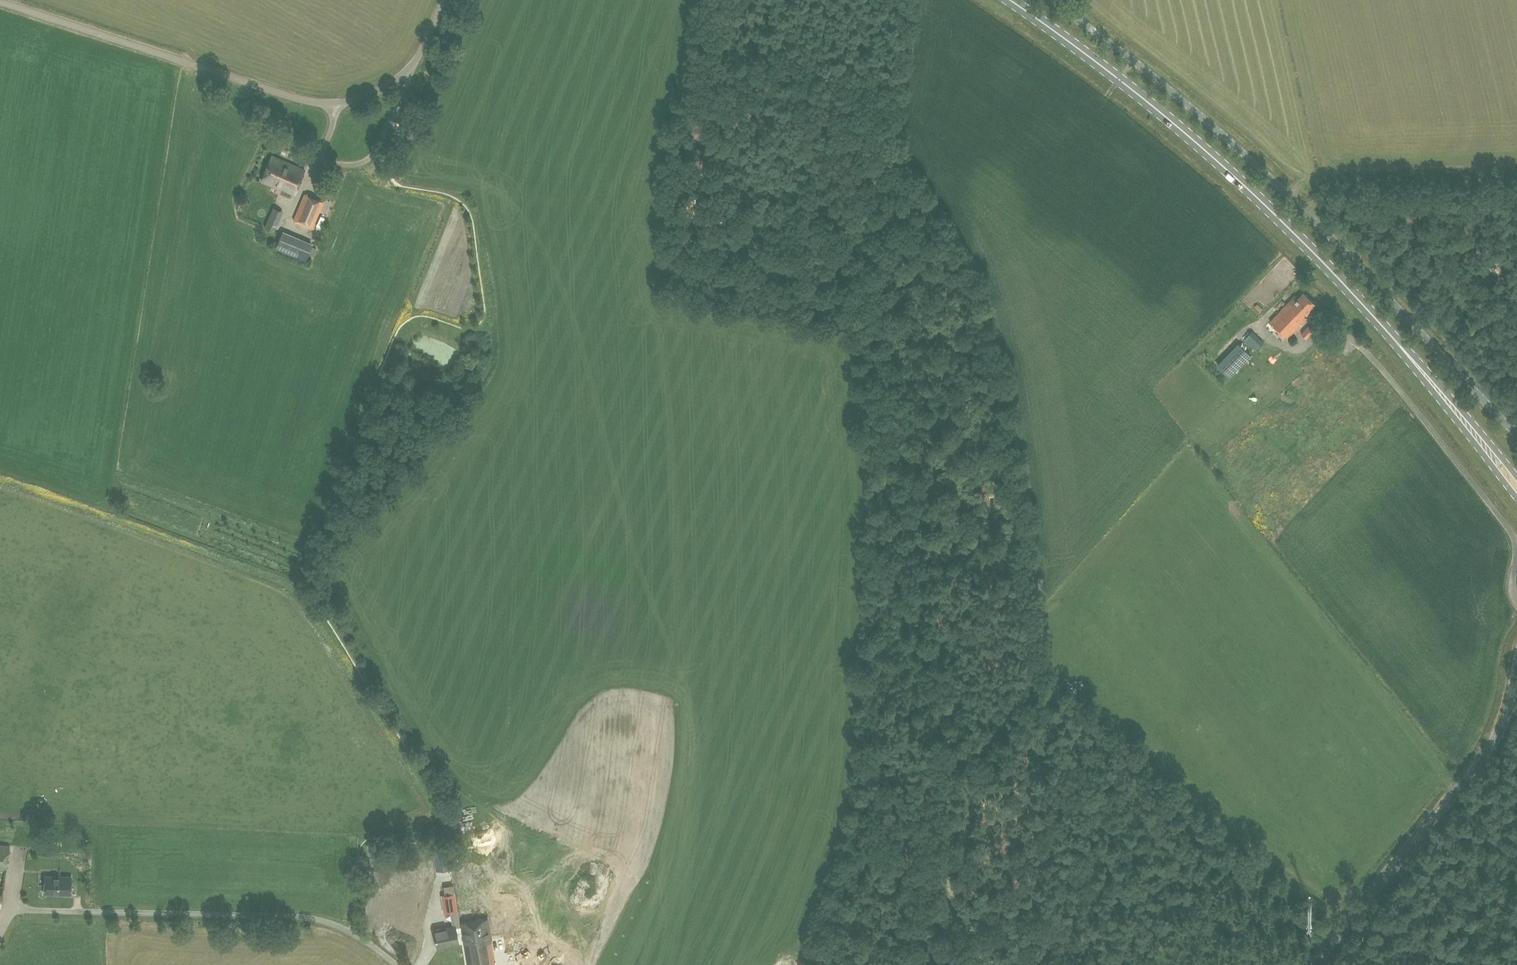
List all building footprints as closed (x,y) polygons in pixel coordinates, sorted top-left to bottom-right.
[(272,155),(260,180),(280,189),(280,188),(294,194),(305,171),(272,155)] [(304,193),(294,220),(313,227),(323,201),(304,193)] [(274,231),(280,218),(282,211),(273,207),(265,227),(274,231)] [(276,250),(305,262),(311,245),(283,233),(276,250)] [(1295,295),(1270,322),(1287,338),(1307,317),(1304,315),(1315,303),(1303,292),(1298,298),(1295,295)] [(1309,325),(1301,333),(1306,338),(1314,330),(1309,325)] [(1254,330),(1247,337),(1287,379),(1294,373),(1300,379),(1307,372),(1301,366),(1294,372),(1254,330)] [(1227,369),(1234,362),(1238,365),(1252,350),(1239,339),(1219,362),(1227,369)] [(6,871),(9,845),(0,843),(0,870),(6,871)] [(443,869),(451,868),(447,844),(439,845),(443,869)] [(1261,862),(1265,868),(1271,863),(1266,857),(1261,862)] [(89,889),(99,883),(94,875),(92,876),(89,869),(80,874),(89,889)] [(71,894),(71,876),(45,875),(44,893),(71,894)] [(457,910),(454,892),(443,894),(445,911),(457,910)] [(462,934),(468,964),(495,964),(486,919),(460,923),(461,927),(462,934)] [(462,934),(461,927),(455,928),(455,925),(434,929),(438,949),(459,944),(457,935),(462,934)]
